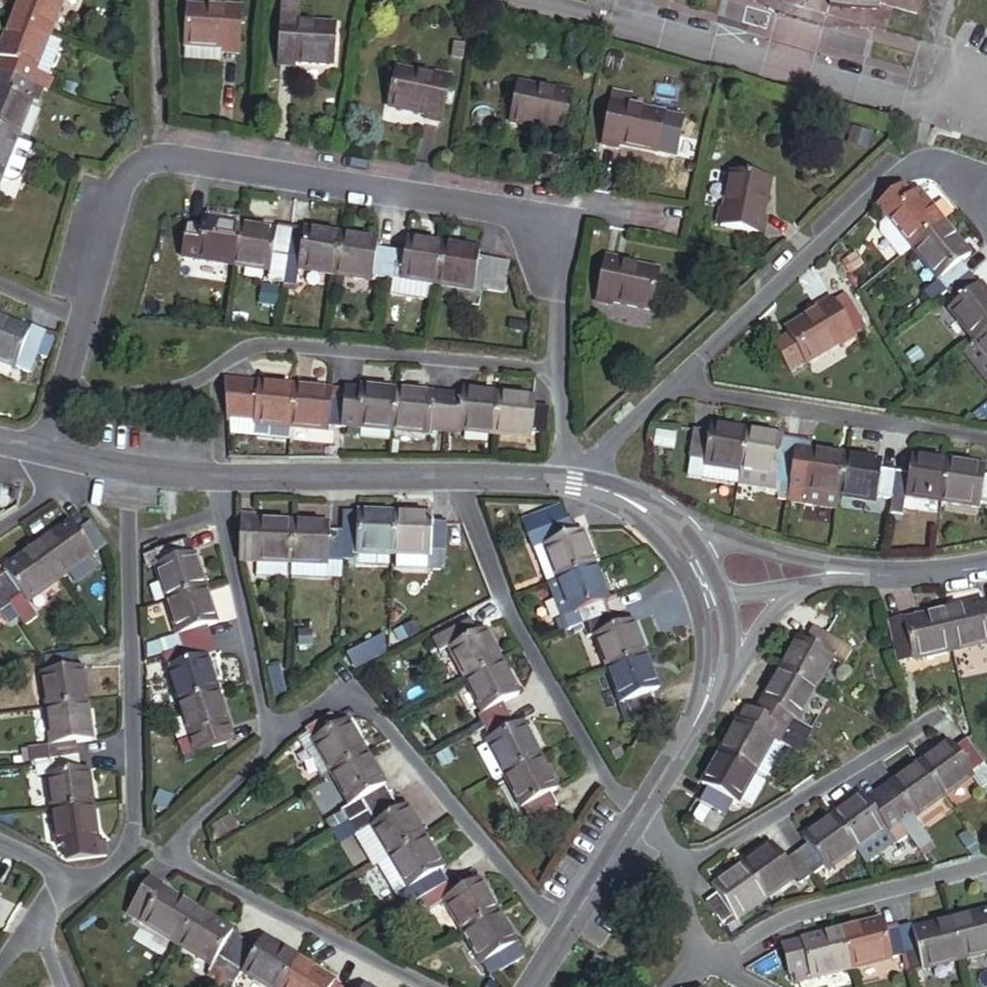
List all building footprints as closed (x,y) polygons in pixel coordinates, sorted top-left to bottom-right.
[(63,0),(20,0),(13,19),(50,33),(63,0)] [(828,6),(851,9),(878,11),(879,4),(916,14),(919,0),(830,0),(828,6)] [(332,66),(335,27),(297,24),(298,9),(281,7),(277,67),(295,68),(295,64),(332,66)] [(238,57),(242,17),(226,16),(227,11),(187,8),(184,48),(221,51),(221,55),(238,57)] [(62,43),(48,38),(50,33),(13,19),(0,52),(0,59),(8,63),(3,75),(43,91),(48,78),(62,43)] [(441,125),(449,86),(434,83),(435,78),(397,70),(389,110),(425,117),(424,121),(441,125)] [(31,101),(38,103),(43,91),(3,75),(0,82),(0,134),(16,141),(31,101)] [(48,93),(54,80),(48,78),(43,91),(48,93)] [(449,86),(450,81),(435,78),(434,83),(449,86)] [(563,141),(570,102),(555,99),(556,94),(518,86),(510,126),(549,133),(548,138),(563,141)] [(570,102),(571,97),(556,94),(555,99),(570,102)] [(625,113),(626,108),(609,105),(608,110),(625,113)] [(671,150),(677,119),(626,108),(625,113),(608,110),(601,148),(617,151),(617,148),(655,155),(657,147),(671,150)] [(32,147),(16,141),(0,134),(0,179),(9,182),(12,182),(16,181),(19,178),(32,147)] [(670,158),(671,150),(657,147),(655,155),(670,158)] [(761,217),(769,181),(730,173),(723,209),(727,211),(724,227),(762,234),(765,218),(761,217)] [(914,196),(905,185),(899,188),(909,200),(914,196)] [(913,249),(945,224),(919,192),(914,196),(909,200),(899,188),(877,206),(889,220),(881,226),(881,235),(901,259),(913,249)] [(233,267),(239,227),(203,221),(202,229),(187,227),(182,258),(233,267)] [(961,264),(970,257),(945,224),(913,249),(940,282),(924,294),(932,305),(948,292),(970,275),(961,264)] [(282,285),(290,231),(276,228),(276,233),(239,227),(233,267),(270,273),(268,283),(282,285)] [(336,277),(341,237),(304,231),(304,233),(290,231),(282,285),(284,285),(298,287),(300,271),(336,277)] [(390,252),(377,250),(377,242),(341,237),(336,277),(372,282),(372,278),(386,280),(390,252)] [(437,286),(443,246),(406,240),(404,254),(390,252),(386,280),(390,280),(388,295),(432,302),(434,285),(437,286)] [(488,289),(492,261),(478,259),(479,252),(443,246),(437,286),(473,291),(474,287),(488,289)] [(649,312),(657,272),(620,265),(621,261),(604,258),(596,296),(612,300),(611,304),(649,312)] [(986,333),(986,292),(981,284),(979,286),(970,275),(948,292),(957,304),(950,311),(975,342),(986,333)] [(297,294),(298,287),(284,285),(283,292),(297,294)] [(275,308),(277,290),(262,288),(260,306),(275,308)] [(611,304),(612,300),(596,296),(595,301),(611,304)] [(806,364),(855,337),(831,299),(815,308),(818,312),(785,331),(789,337),(773,346),(788,370),(804,361),(806,364)] [(45,333),(31,328),(30,331),(0,320),(0,363),(32,375),(45,333)] [(975,342),(986,357),(986,333),(975,342)] [(975,342),(963,352),(986,380),(986,357),(975,342)] [(291,428),(294,388),(224,382),(220,416),(221,428),(235,429),(236,423),(291,428)] [(345,393),(294,388),(291,428),(329,431),(329,427),(342,428),(345,393)] [(392,432),(396,392),(360,388),(360,395),(345,393),(342,428),(348,428),(348,437),(356,438),(357,429),(392,432)] [(444,432),(447,396),(396,392),(392,432),(430,435),(430,431),(444,432)] [(494,435),(498,395),(462,392),(461,398),(447,396),(444,432),(459,434),(459,432),(494,435)] [(546,437),(549,408),(533,406),(534,399),(498,395),(494,435),(531,438),(532,435),(546,437)] [(290,443),(291,428),(236,423),(235,429),(234,437),(290,443)] [(738,485),(746,432),(709,427),(708,434),(694,432),(690,460),(705,462),(703,479),(738,485)] [(787,503),(797,442),(782,440),(782,438),(746,432),(738,485),(772,490),(776,501),(787,503)] [(838,497),(844,457),(809,452),(810,444),(797,442),(787,503),(836,510),(838,497)] [(890,501),(894,473),(881,471),(882,463),(844,457),(838,497),(876,503),(877,499),(890,501)] [(941,503),(947,463),(911,457),(908,475),(894,473),(890,501),(905,503),(905,497),(941,503)] [(703,479),(705,462),(690,460),(688,477),(703,479)] [(983,476),(984,469),(947,463),(941,503),(978,509),(979,504),(986,505),(986,476),(983,476)] [(595,565),(581,532),(574,534),(568,521),(564,524),(559,510),(530,522),(535,536),(529,538),(547,584),(593,566),(595,565)] [(393,555),(394,514),(358,514),(358,516),(343,515),(343,534),(342,562),(357,562),(357,566),(390,567),(391,555),(393,555)] [(445,552),(446,524),(431,523),(432,516),(394,514),(393,555),(397,555),(396,568),(428,569),(429,552),(445,552)] [(291,564),(293,524),(255,523),(255,517),(240,516),(239,559),(254,560),(254,563),(257,563),(255,578),(287,579),(288,564),(291,564)] [(59,580),(106,546),(89,524),(76,532),(70,523),(36,547),(59,580)] [(342,562),(343,534),(329,533),(329,526),(293,524),(291,564),(326,565),(328,566),(328,561),(342,562)] [(206,589),(190,541),(155,552),(159,566),(155,567),(167,602),(206,589)] [(59,580),(36,547),(3,572),(5,575),(0,579),(0,591),(10,606),(25,627),(37,618),(27,603),(59,580)] [(325,580),(326,565),(291,564),(291,578),(325,580)] [(607,601),(593,566),(547,584),(561,618),(566,632),(580,626),(607,616),(602,603),(607,601)] [(207,628),(217,625),(206,589),(167,602),(179,637),(160,643),(164,655),(185,649),(211,641),(207,628)] [(10,606),(0,591),(0,613),(10,606)] [(985,604),(945,613),(954,652),(986,644),(986,614),(985,604)] [(954,652),(945,613),(904,623),(904,620),(889,624),(898,664),(954,652)] [(645,657),(632,622),(612,629),(607,616),(580,626),(586,639),(594,636),(608,670),(645,657)] [(566,632),(561,618),(554,620),(559,634),(566,632)] [(502,662),(484,630),(477,634),(471,621),(432,641),(439,654),(449,650),(466,681),(500,663),(502,662)] [(815,690),(832,661),(843,667),(852,652),(812,629),(805,641),(799,638),(780,671),(815,690)] [(355,669),(390,651),(384,638),(350,655),(355,669)] [(218,693),(206,658),(215,655),(211,641),(185,649),(186,652),(164,658),(179,705),(218,693)] [(87,705),(83,669),(74,669),(73,655),(45,659),(47,673),(42,674),(47,710),(87,705)] [(659,691),(645,657),(608,670),(621,705),(626,703),(631,716),(657,706),(652,693),(659,691)] [(518,695),(500,663),(466,681),(484,715),(478,718),(484,729),(509,716),(502,704),(518,695)] [(796,722),(815,690),(780,671),(761,704),(769,708),(762,719),(804,742),(810,730),(796,722)] [(229,728),(218,693),(179,705),(190,740),(178,744),(182,758),(226,744),(221,730),(229,728)] [(628,726),(652,715),(657,706),(631,716),(626,703),(621,705),(620,706),(628,726)] [(762,719),(769,708),(761,704),(755,715),(762,719)] [(92,741),(87,705),(47,710),(51,746),(29,749),(31,762),(34,762),(77,757),(79,756),(77,743),(92,741)] [(796,755),(804,742),(762,719),(755,715),(747,710),(740,723),(737,722),(719,754),(754,773),(765,779),(783,748),(796,755)] [(366,754),(348,721),(338,727),(331,715),(310,726),(306,729),(309,736),(299,741),(322,780),(332,774),(366,754)] [(539,757),(522,725),(515,729),(509,716),(484,729),(490,742),(476,751),(493,783),(503,777),(539,757)] [(965,741),(953,749),(949,743),(918,766),(941,798),(968,778),(978,792),(986,785),(986,771),(965,741)] [(624,758),(616,744),(607,750),(614,763),(624,758)] [(391,798),(366,754),(332,774),(351,806),(341,811),(348,824),(391,798)] [(733,804),(736,805),(754,773),(719,754),(701,786),(707,790),(701,802),(726,816),(733,804)] [(92,807),(87,770),(79,771),(77,757),(34,762),(36,777),(47,776),(51,812),(92,807)] [(556,791),(539,757),(503,777),(521,809),(525,808),(537,833),(560,821),(554,808),(556,806),(550,794),(556,791)] [(941,798),(918,766),(890,786),(894,793),(881,802),(908,838),(919,853),(931,844),(913,819),(941,798)] [(881,802),(894,793),(890,786),(876,795),(881,802)] [(908,838),(881,802),(870,810),(861,797),(832,818),(855,851),(885,832),(891,841),(895,847),(908,838)] [(423,837),(404,806),(398,810),(391,798),(348,824),(355,836),(373,868),(377,865),(423,837)] [(96,843),(92,807),(51,812),(55,848),(64,848),(65,862),(107,858),(105,842),(96,843)] [(701,808),(695,819),(701,823),(708,811),(701,808)] [(855,851),(832,818),(803,839),(807,846),(795,854),(810,877),(822,869),(824,872),(855,851)] [(355,836),(348,824),(334,833),(341,844),(355,836)] [(861,860),(891,841),(885,832),(855,851),(861,860)] [(437,872),(441,869),(423,837),(377,865),(397,897),(406,891),(411,899),(414,903),(418,900),(444,884),(437,872)] [(922,858),(935,849),(931,844),(919,853),(922,858)] [(798,885),(810,877),(795,854),(784,861),(772,845),(741,866),(742,868),(766,901),(797,882),(798,885)] [(766,901),(742,868),(712,889),(716,895),(704,904),(720,927),(733,918),(735,921),(766,901)] [(161,889),(162,886),(150,878),(144,887),(157,895),(161,889)] [(496,912),(477,880),(451,895),(444,884),(418,900),(425,912),(441,902),(461,933),(496,912)] [(176,945),(197,910),(161,889),(157,895),(144,887),(128,916),(176,945)] [(397,908),(411,899),(406,891),(397,897),(391,900),(397,908)] [(220,980),(244,941),(232,933),(232,932),(197,910),(176,945),(212,967),(209,973),(220,980)] [(510,950),(516,945),(496,912),(461,933),(489,977),(516,961),(510,950)] [(952,921),(962,959),(986,953),(986,912),(952,921)] [(904,956),(898,929),(885,932),(882,921),(840,931),(849,970),(904,956)] [(962,959),(952,921),(913,930),(912,925),(898,929),(904,956),(908,973),(962,959)] [(849,970),(840,931),(787,945),(788,949),(794,975),(796,983),(849,970)] [(298,960),(263,939),(256,949),(244,941),(220,980),(233,986),(235,986),(244,973),(266,986),(282,986),(298,960)] [(523,956),(516,945),(510,950),(516,961),(523,956)] [(794,975),(788,949),(783,950),(789,976),(794,975)] [(298,960),(282,986),(344,986),(298,960)]
